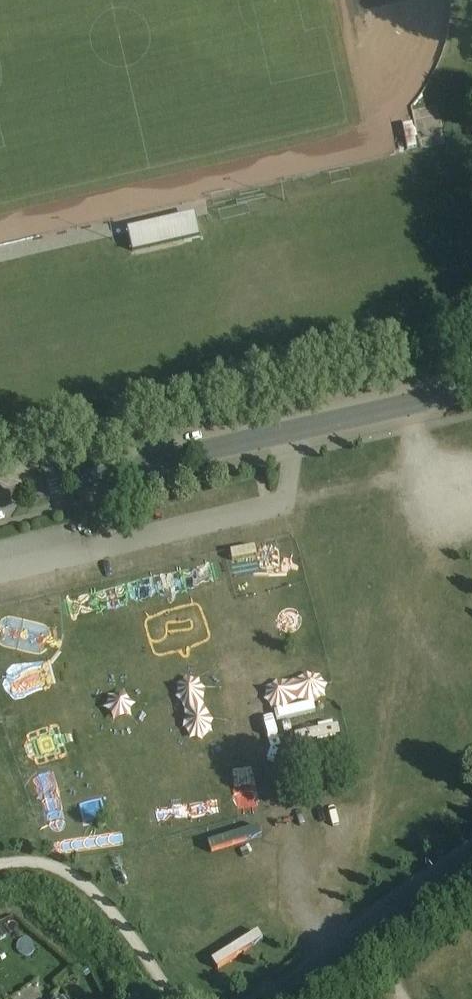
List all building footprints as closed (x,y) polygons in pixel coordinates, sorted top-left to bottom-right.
[(190,211),(125,229),(139,277),(203,259),(190,211)]
